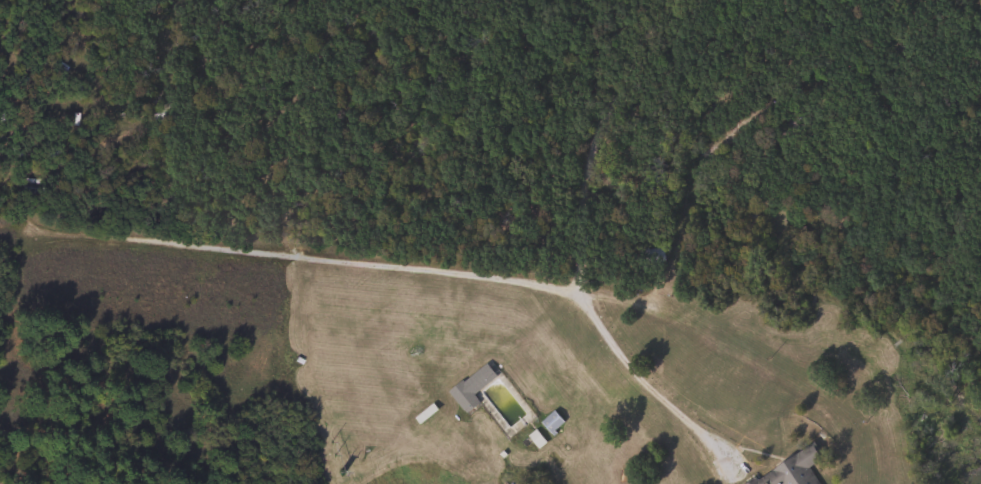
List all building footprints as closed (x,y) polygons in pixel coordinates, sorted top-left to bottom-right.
[(637,268),(636,249),(662,248),(663,266),(637,268)] [(464,414),(447,391),(484,362),(495,376),(472,394),(478,403),(464,414)] [(807,466),(817,483),(743,483),(811,444),(820,459),(807,466)]
